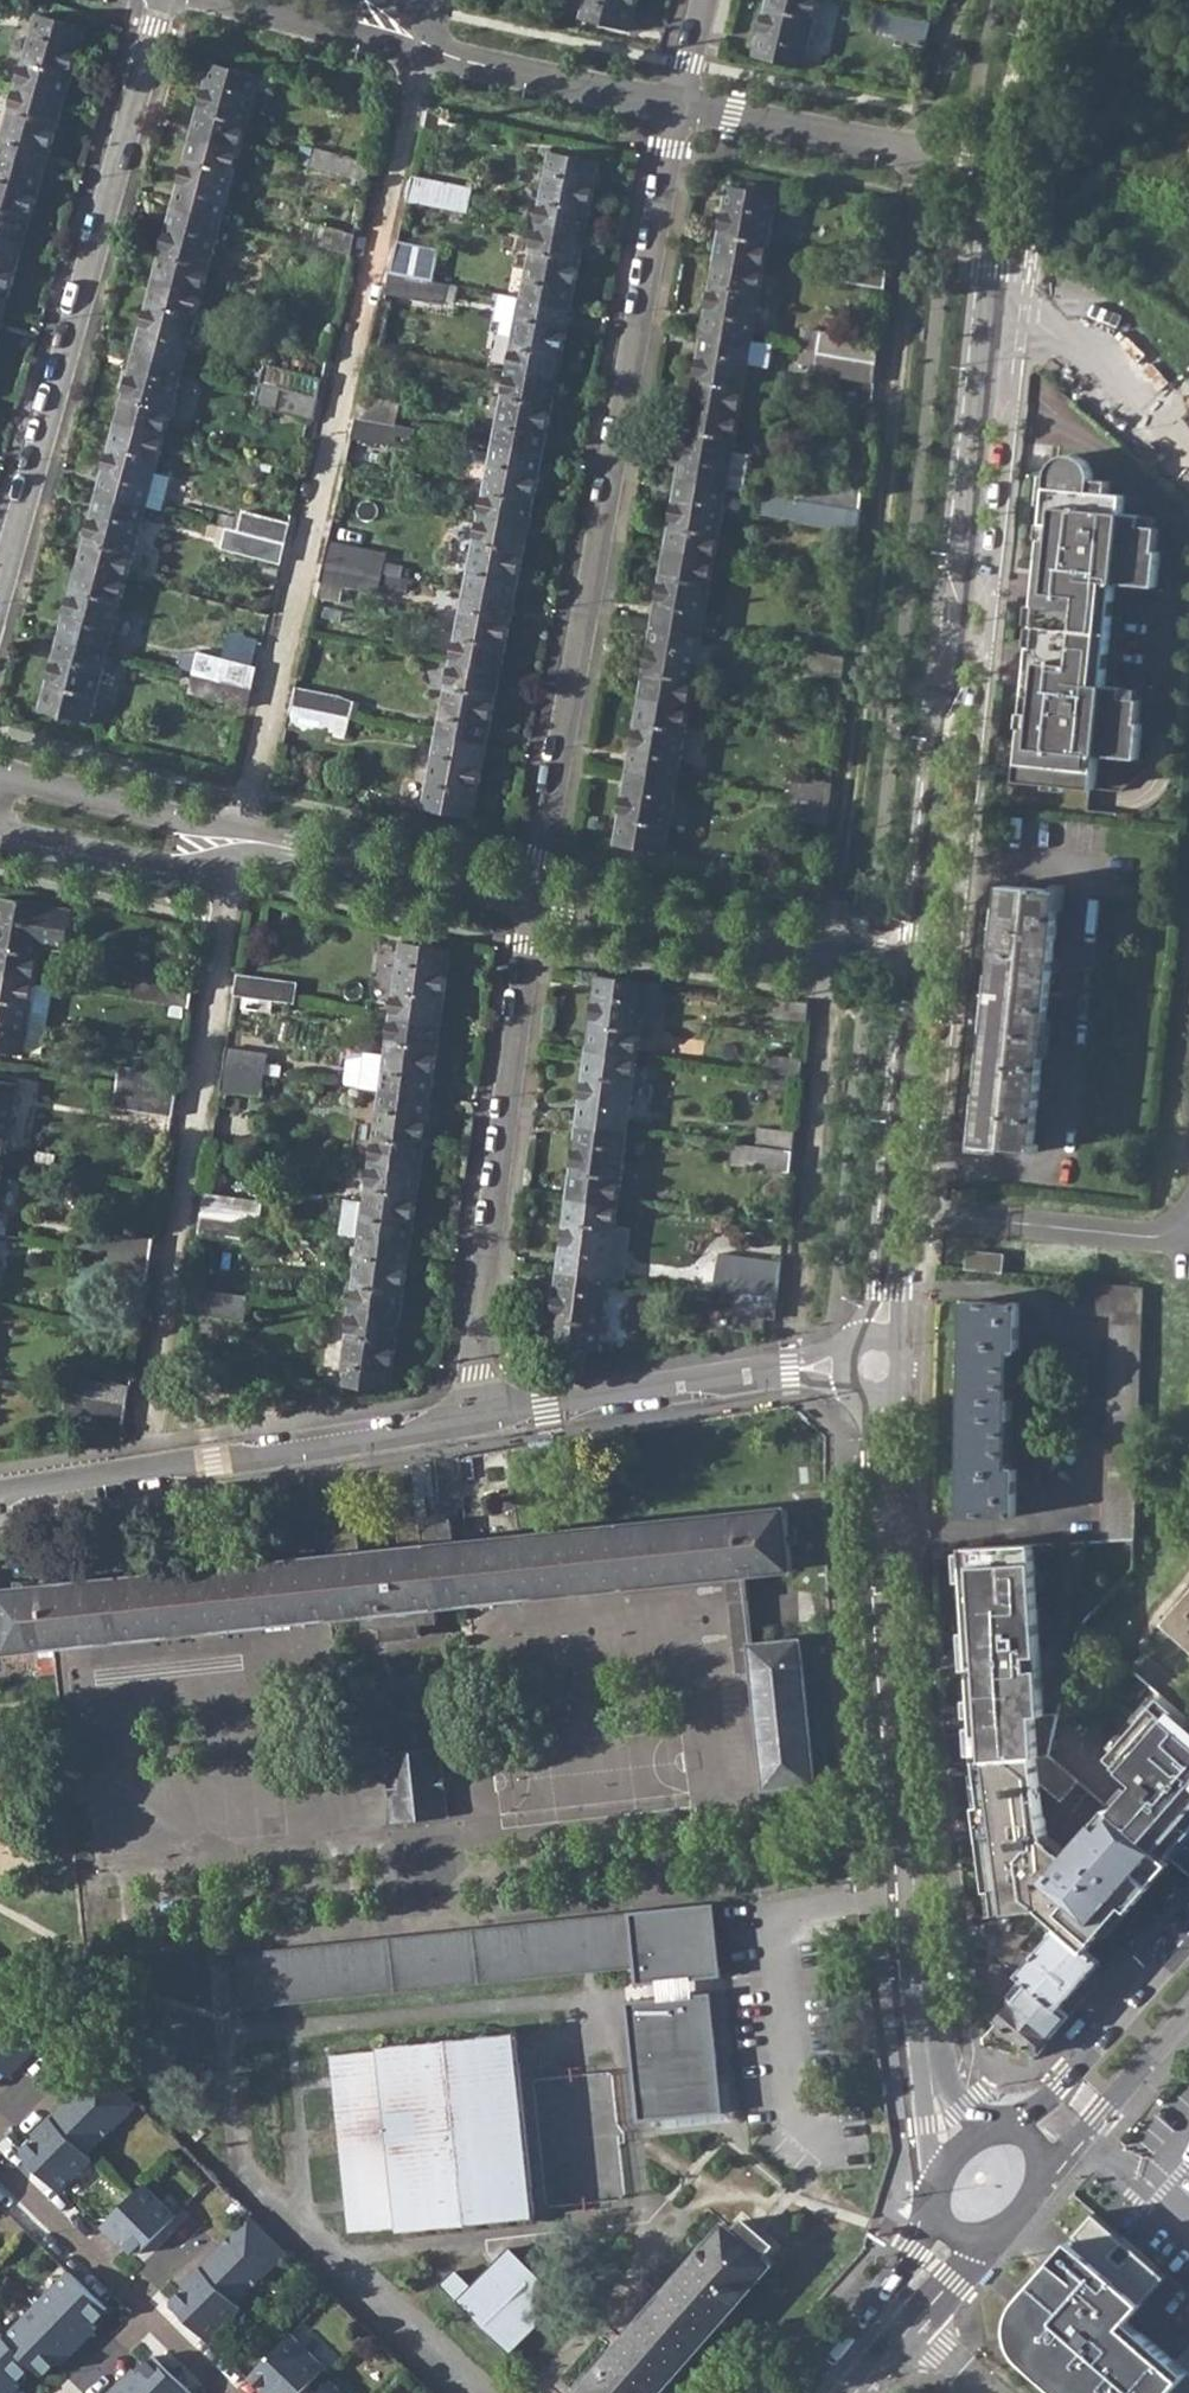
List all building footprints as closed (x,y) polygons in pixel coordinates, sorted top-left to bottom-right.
[(630,29),(637,0),(585,0),(581,16),(630,29)] [(804,68),(820,0),(769,0),(756,56),(804,68)] [(884,14),(882,34),(930,39),(933,19),(884,14)] [(16,87),(64,100),(84,28),(37,16),(16,87)] [(191,136),(240,148),(259,77),(210,64),(191,136)] [(43,171),(64,100),(16,87),(0,143),(0,159),(43,171)] [(172,206),(221,218),(240,148),(191,136),(172,206)] [(311,167),(368,181),(372,163),(316,149),(311,167)] [(534,225),(585,235),(600,163),(548,153),(534,225)] [(24,243),(43,171),(0,159),(0,237),(24,243)] [(405,201),(466,213),(470,192),(409,179),(405,201)] [(716,262),(765,270),(778,195),(729,186),(716,262)] [(153,278),(202,291),(221,218),(172,206),(153,278)] [(302,242),(351,254),(357,233),(308,221),(302,242)] [(521,298),(572,308),(585,235),(534,225),(521,298)] [(4,312),(24,243),(0,237),(0,311),(4,312)] [(437,250),(396,243),(389,274),(431,282),(437,250)] [(704,334),(753,343),(765,270),(716,262),(704,334)] [(846,283),(883,289),(885,272),(850,265),(846,283)] [(385,292),(450,303),(453,286),(431,282),(389,274),(385,292)] [(135,349),(183,362),(202,291),(153,278),(135,349)] [(514,336),(521,298),(500,295),(495,321),(503,323),(501,334),(514,336)] [(507,371),(558,381),(572,308),(521,298),(514,336),(507,371)] [(801,351),(818,353),(822,332),(805,329),(801,351)] [(878,342),(822,332),(818,353),(876,363),(878,342)] [(691,406),(741,414),(753,343),(704,334),(691,406)] [(116,421),(164,433),(183,362),(135,349),(116,421)] [(814,375),(873,384),(876,363),(818,353),(801,351),(799,363),(816,366),(814,375)] [(283,389),(319,398),(324,378),(266,363),(261,383),(283,389)] [(493,444),(544,453),(558,381),(507,371),(493,444)] [(319,398),(283,389),(279,411),(314,420),(319,398)] [(356,418),(414,429),(419,406),(361,395),(356,418)] [(678,480),(728,488),(741,414),(691,406),(678,480)] [(352,437),(411,448),(414,429),(356,418),(352,437)] [(97,493),(145,506),(164,433),(116,421),(97,493)] [(479,517),(530,527),(544,453),(493,444),(479,517)] [(1052,467),(1050,475),(1050,477),(1052,477),(1045,525),(1050,526),(1048,540),(1043,540),(1036,607),(1039,607),(1037,647),(1032,647),(1025,714),(1030,715),(1028,729),(1023,729),(1018,782),(1046,785),(1047,780),(1067,782),(1067,787),(1096,790),(1099,756),(1100,748),(1114,749),(1114,758),(1139,760),(1143,724),(1139,724),(1142,700),(1125,698),(1126,688),(1106,686),(1108,669),(1098,668),(1099,653),(1109,654),(1113,617),(1103,616),(1105,600),(1115,601),(1117,584),(1118,576),(1133,577),(1132,585),(1157,588),(1161,552),(1157,552),(1160,528),(1143,526),(1144,516),(1124,514),(1126,496),(1110,494),(1111,482),(1093,480),(1090,466),(1082,458),(1070,456),(1060,459),(1052,467)] [(802,501),(861,510),(863,488),(806,478),(802,501)] [(665,552),(716,560),(728,488),(678,480),(665,552)] [(79,564),(126,577),(152,583),(160,553),(153,541),(137,537),(145,506),(97,493),(79,564)] [(798,522),(858,532),(861,510),(802,501),(798,522)] [(245,511),(240,530),(286,543),(291,523),(245,511)] [(465,590),(516,599),(530,527),(479,517),(465,590)] [(223,545),(283,561),(286,543),(240,530),(229,527),(223,545)] [(324,563),(382,574),(386,553),(329,542),(324,563)] [(653,626),(703,635),(716,560),(665,552),(653,626)] [(319,581),(378,592),(382,574),(324,563),(319,581)] [(60,636),(108,648),(126,577),(79,564),(60,636)] [(1117,584),(1132,585),(1133,577),(1118,576),(1117,584)] [(451,663),(502,673),(516,599),(465,590),(451,663)] [(1103,616),(1113,617),(1115,601),(1105,600),(1103,616)] [(641,698),(691,707),(703,635),(653,626),(641,698)] [(40,708),(89,721),(108,648),(60,636),(40,708)] [(195,673),(253,688),(258,667),(200,652),(195,673)] [(806,672),(842,679),(845,659),(809,653),(806,672)] [(1098,668),(1108,669),(1109,654),(1099,653),(1098,668)] [(437,734),(488,744),(502,673),(451,663),(437,734)] [(191,692),(249,707),(253,688),(195,673),(191,692)] [(291,706),(334,715),(337,696),(296,688),(291,706)] [(629,770),(678,779),(691,707),(641,698),(629,770)] [(287,726),(345,737),(350,718),(334,715),(291,706),(287,726)] [(424,808),(474,818),(488,744),(437,734),(424,808)] [(1100,748),(1099,756),(1114,758),(1114,749),(1100,748)] [(616,844),(666,852),(678,779),(629,770),(616,844)] [(791,798),(829,804),(832,785),(795,779),(791,798)] [(789,817),(827,824),(829,804),(791,798),(789,817)] [(975,1144),(1031,1150),(1057,890),(1004,884),(975,1144)] [(33,982),(39,950),(63,954),(71,918),(45,913),(46,910),(0,902),(0,977),(33,982)] [(389,1016),(439,1023),(449,950),(400,943),(389,1016)] [(134,1000),(189,1010),(193,984),(139,975),(134,1000)] [(235,996),(293,1003),(296,984),(238,975),(235,996)] [(586,1051),(635,1058),(646,981),(597,975),(586,1051)] [(20,1052),(32,986),(33,982),(0,977),(0,1052),(19,1055),(20,1052)] [(51,990),(32,986),(20,1052),(39,1056),(51,990)] [(379,1090),(429,1096),(439,1023),(389,1016),(384,1055),(366,1052),(362,1088),(379,1090)] [(223,1069),(263,1075),(267,1056),(227,1051),(223,1069)] [(577,1124),(626,1130),(635,1058),(586,1051),(577,1124)] [(769,1076),(801,1079),(802,1063),(771,1059),(769,1076)] [(121,1086),(175,1095),(179,1073),(125,1065),(121,1086)] [(221,1091),(260,1096),(263,1075),(223,1069),(221,1091)] [(1,1160),(15,1084),(0,1081),(0,1160),(1,1160)] [(116,1106),(172,1116),(175,1095),(121,1086),(116,1106)] [(369,1165),(418,1171),(429,1096),(379,1090),(369,1165)] [(567,1197),(616,1204),(626,1130),(577,1124),(567,1197)] [(758,1130),(756,1147),(793,1152),(795,1135),(758,1130)] [(733,1169),(749,1171),(751,1146),(735,1144),(733,1169)] [(756,1147),(751,1146),(749,1171),(790,1176),(793,1152),(756,1147)] [(359,1236),(408,1242),(418,1171),(369,1165),(359,1236)] [(243,1221),(258,1223),(261,1204),(204,1196),(200,1216),(243,1221)] [(557,1271),(607,1278),(616,1204),(567,1197),(557,1271)] [(240,1242),(243,1221),(200,1216),(198,1235),(240,1242)] [(91,1250),(150,1259),(153,1239),(94,1230),(91,1250)] [(348,1310),(398,1316),(408,1242),(359,1236),(348,1310)] [(89,1266),(147,1277),(150,1259),(91,1250),(89,1266)] [(737,1294),(777,1299),(780,1265),(719,1257),(715,1291),(737,1294)] [(965,1275),(1000,1278),(1001,1262),(966,1259),(965,1275)] [(548,1345),(597,1350),(607,1278),(557,1271),(548,1345)] [(1110,1318),(1101,1541),(1134,1539),(1144,1287),(1074,1283),(1072,1314),(1110,1318)] [(185,1314),(241,1320),(245,1296),(189,1288),(185,1314)] [(777,1299),(737,1294),(731,1330),(763,1334),(765,1319),(775,1319),(777,1299)] [(960,1514),(1014,1516),(1015,1468),(1003,1468),(1005,1350),(1016,1350),(1017,1302),(964,1301),(960,1514)] [(338,1384),(388,1389),(398,1316),(348,1310),(338,1384)] [(66,1397),(126,1408),(130,1388),(70,1378),(66,1397)] [(63,1417),(123,1427),(126,1408),(66,1397),(63,1417)] [(370,1614),(371,1626),(389,1624),(392,1638),(424,1635),(422,1622),(442,1620),(440,1607),(729,1577),(739,1671),(754,1669),(766,1787),(815,1781),(800,1640),(752,1645),(745,1575),(794,1569),(787,1509),(0,1592),(0,1652),(370,1614)] [(1030,1544),(961,1546),(976,1762),(1008,1759),(1035,1756),(1045,1755),(1056,1713),(1041,1713),(1030,1544)] [(1188,1640),(1188,1601),(1169,1622),(1188,1640)] [(1167,1860),(1188,1835),(1188,1737),(1185,1733),(1188,1729),(1188,1721),(1162,1698),(1109,1759),(1138,1785),(1113,1814),(1124,1823),(1138,1835),(1167,1860)] [(389,1754),(395,1822),(452,1817),(446,1748),(389,1754)] [(1008,1759),(976,1762),(996,1916),(1034,1911),(1056,1930),(1084,1953),(1167,1860),(1138,1835),(1124,1823),(1113,1814),(1108,1810),(1066,1858),(1046,1841),(1035,1756),(1008,1759)] [(715,1902),(629,1911),(634,1964),(636,1984),(722,1975),(715,1902)] [(629,1911),(238,1952),(245,2005),(634,1964),(629,1911)] [(1019,1978),(1058,2010),(1098,1965),(1084,1953),(1056,1930),(1032,1958),(1020,1943),(1011,1970),(1019,1978)] [(1058,2010),(1019,1978),(1000,1999),(1007,2006),(982,2036),(983,2044),(1030,2059),(1068,2017),(1058,2010)] [(0,2013),(0,2067),(9,2076),(31,2054),(61,2023),(25,1987),(0,2013)] [(723,2112),(712,1991),(625,2000),(638,2120),(723,2112)] [(1085,2025),(1077,2017),(1060,2034),(1065,2038),(1069,2042),(1085,2025)] [(336,2052),(355,2232),(540,2211),(525,2083),(520,2029),(387,2044),(387,2047),(336,2052)] [(76,2092),(52,2117),(88,2152),(139,2100),(104,2064),(76,2092)] [(94,2158),(88,2152),(52,2117),(40,2129),(36,2133),(40,2136),(24,2153),(63,2190),(94,2158)] [(128,2237),(143,2251),(180,2213),(148,2182),(107,2225),(124,2241),(128,2237)] [(1021,2355),(1026,2362),(1062,2392),(1171,2392),(1170,2392),(1188,2371),(1142,2332),(1137,2337),(1124,2325),(1168,2274),(1095,2212),(1021,2297),(1013,2310),(1011,2325),(1014,2343),(1021,2355)] [(577,2392),(659,2392),(771,2267),(726,2227),(577,2392)] [(513,2249),(474,2288),(458,2271),(445,2284),(513,2353),(565,2302),(513,2249)] [(177,2299),(216,2336),(247,2304),(205,2264),(196,2274),(190,2281),(193,2283),(177,2299)] [(71,2271),(38,2304),(81,2345),(87,2338),(97,2328),(94,2324),(110,2308),(71,2271)] [(38,2304),(8,2336),(36,2364),(46,2374),(62,2358),(66,2361),(70,2356),(81,2345),(38,2304)] [(24,2384),(20,2381),(36,2364),(8,2336),(0,2328),(0,2392),(15,2392),(24,2384)] [(279,2392),(300,2392),(327,2365),(330,2362),(295,2329),(255,2370),(279,2392)] [(122,2384),(132,2392),(196,2392),(197,2392),(158,2355),(142,2372),(138,2368),(127,2379),(122,2384)] [(334,2373),(314,2392),(354,2392),(334,2373)] [(122,2384),(114,2392),(132,2392),(122,2384)]
